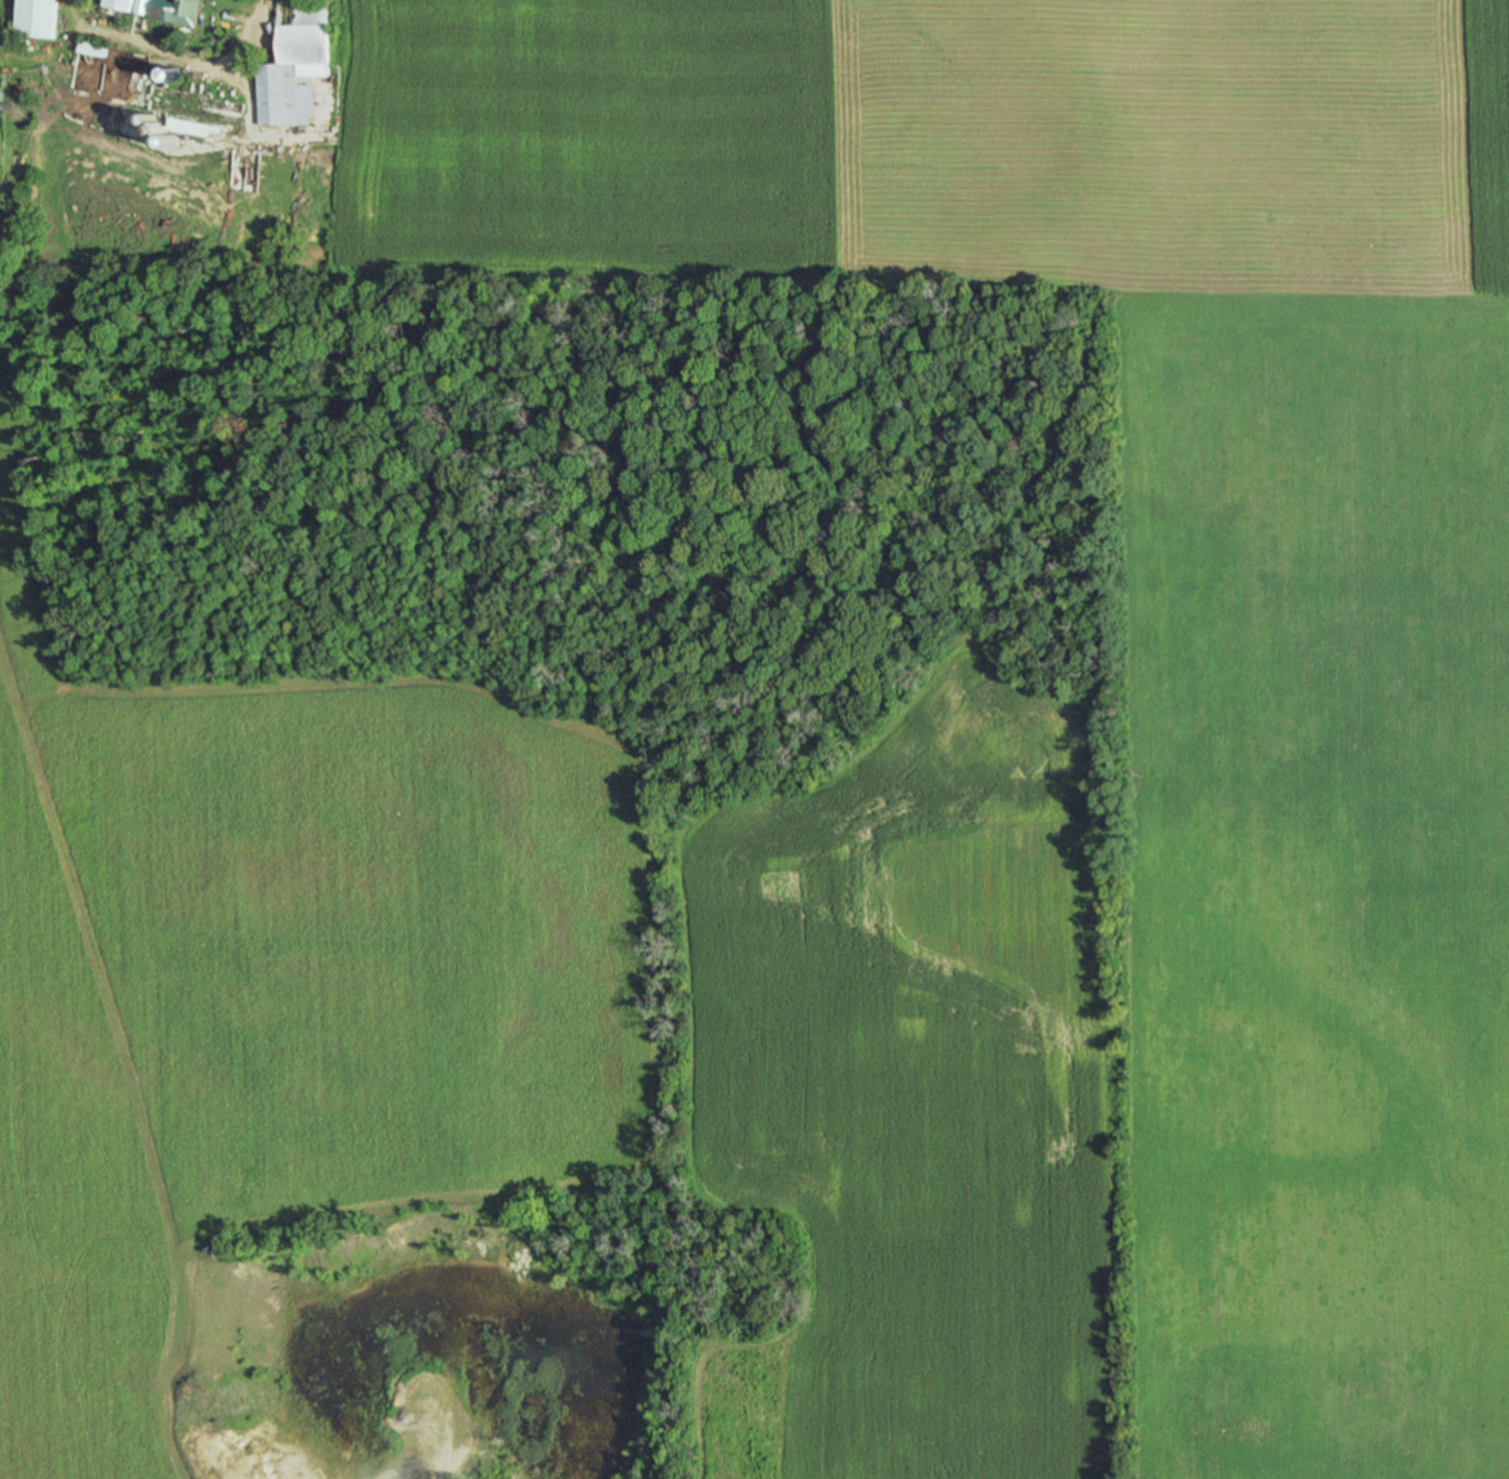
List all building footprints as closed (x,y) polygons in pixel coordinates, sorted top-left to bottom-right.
[(50,38),(53,0),(11,0),(9,35),(50,38)] [(129,0),(98,0),(97,6),(127,11),(129,0)] [(196,0),(168,0),(168,2),(154,0),(145,0),(143,19),(192,26),(196,0)] [(252,124),(309,124),(309,83),(293,83),(293,76),(323,76),(324,2),(273,2),(272,64),(253,63),(252,124)] [(239,107),(134,87),(130,107),(185,118),(182,131),(213,137),(215,127),(235,130),(239,107)]
